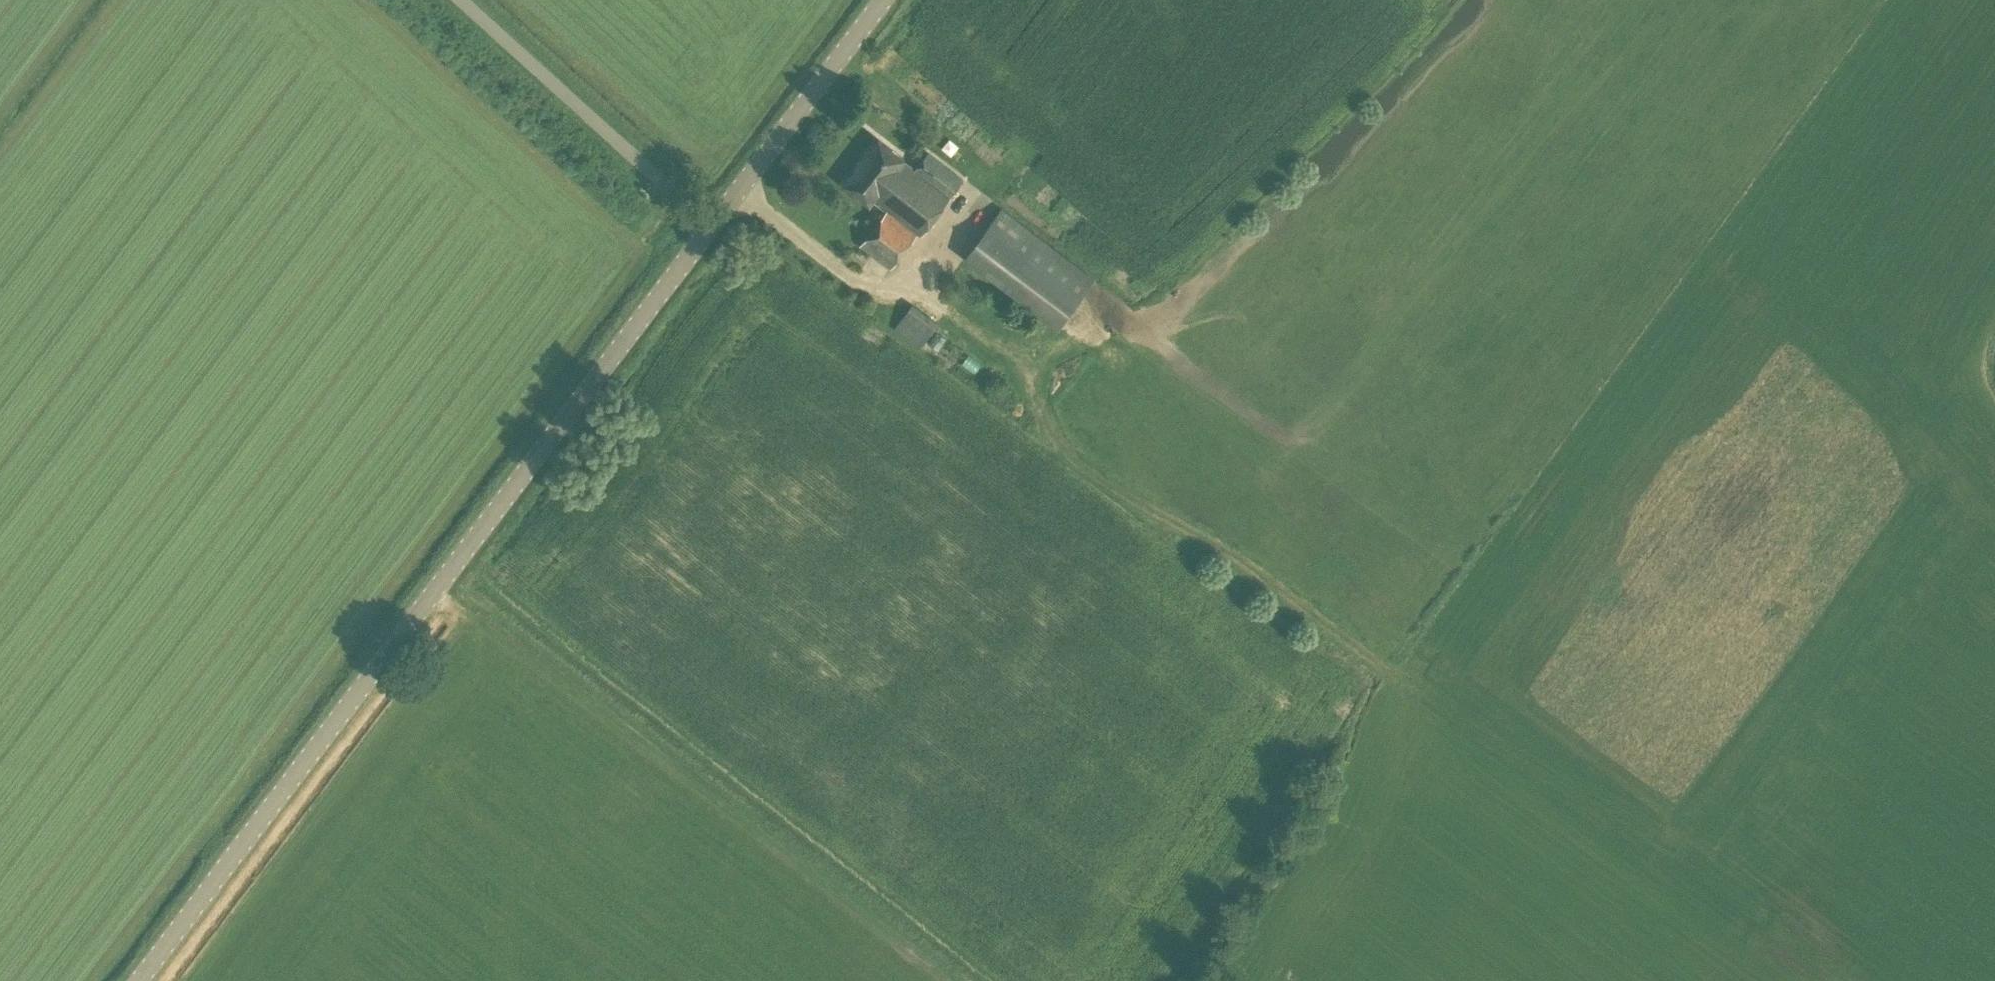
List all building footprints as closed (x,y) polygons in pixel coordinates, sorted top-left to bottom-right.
[(869,203),(872,200),(886,211),(860,245),(890,267),(916,233),(920,235),(950,196),(964,178),(928,151),(915,167),(904,159),(904,158),(878,137),(842,182),(869,203)] [(1057,327),(1095,278),(1002,206),(964,256),(1057,327)] [(911,302),(894,327),(920,347),(924,342),(934,328),(938,322),(911,302)]
